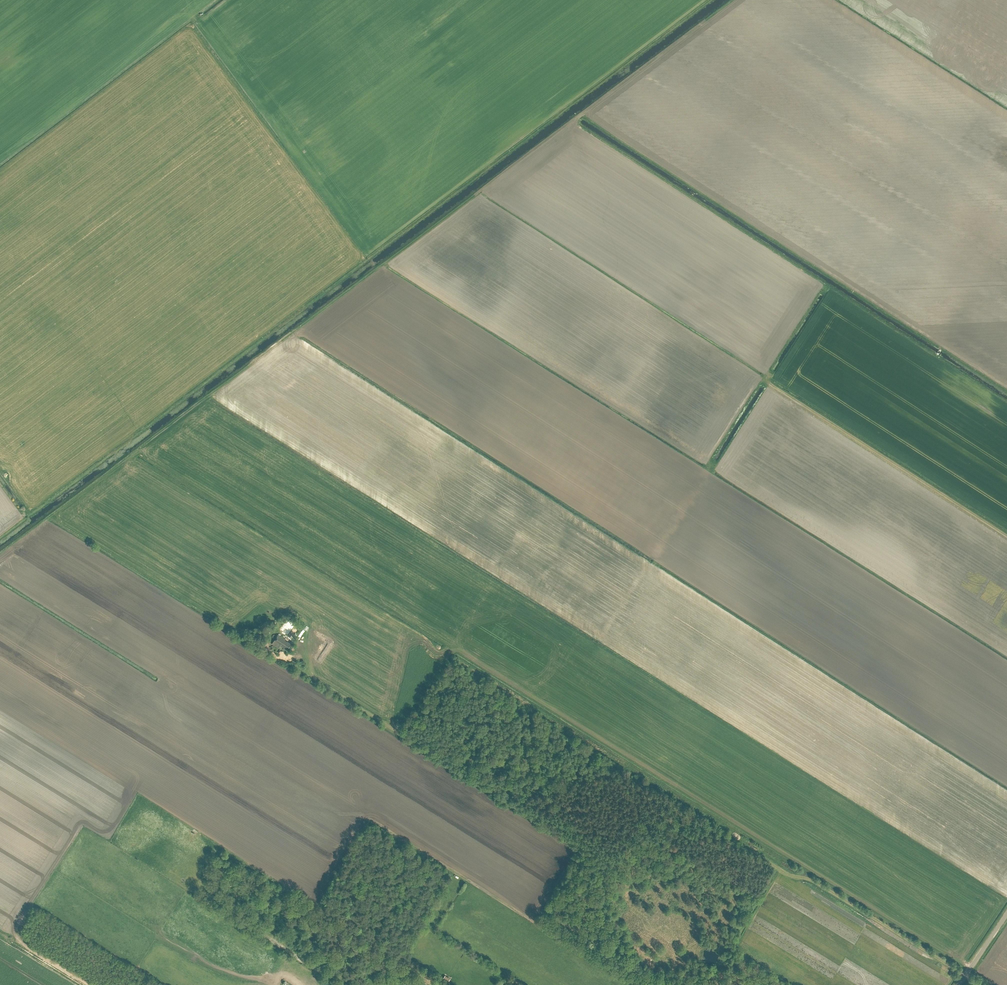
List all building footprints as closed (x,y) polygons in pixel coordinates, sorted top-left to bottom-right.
[(288,634),(294,626),(288,621),(282,630),(288,634)] [(288,651),(292,645),(285,640),(286,639),(278,634),(272,644),(278,648),(280,645),(288,651)]
